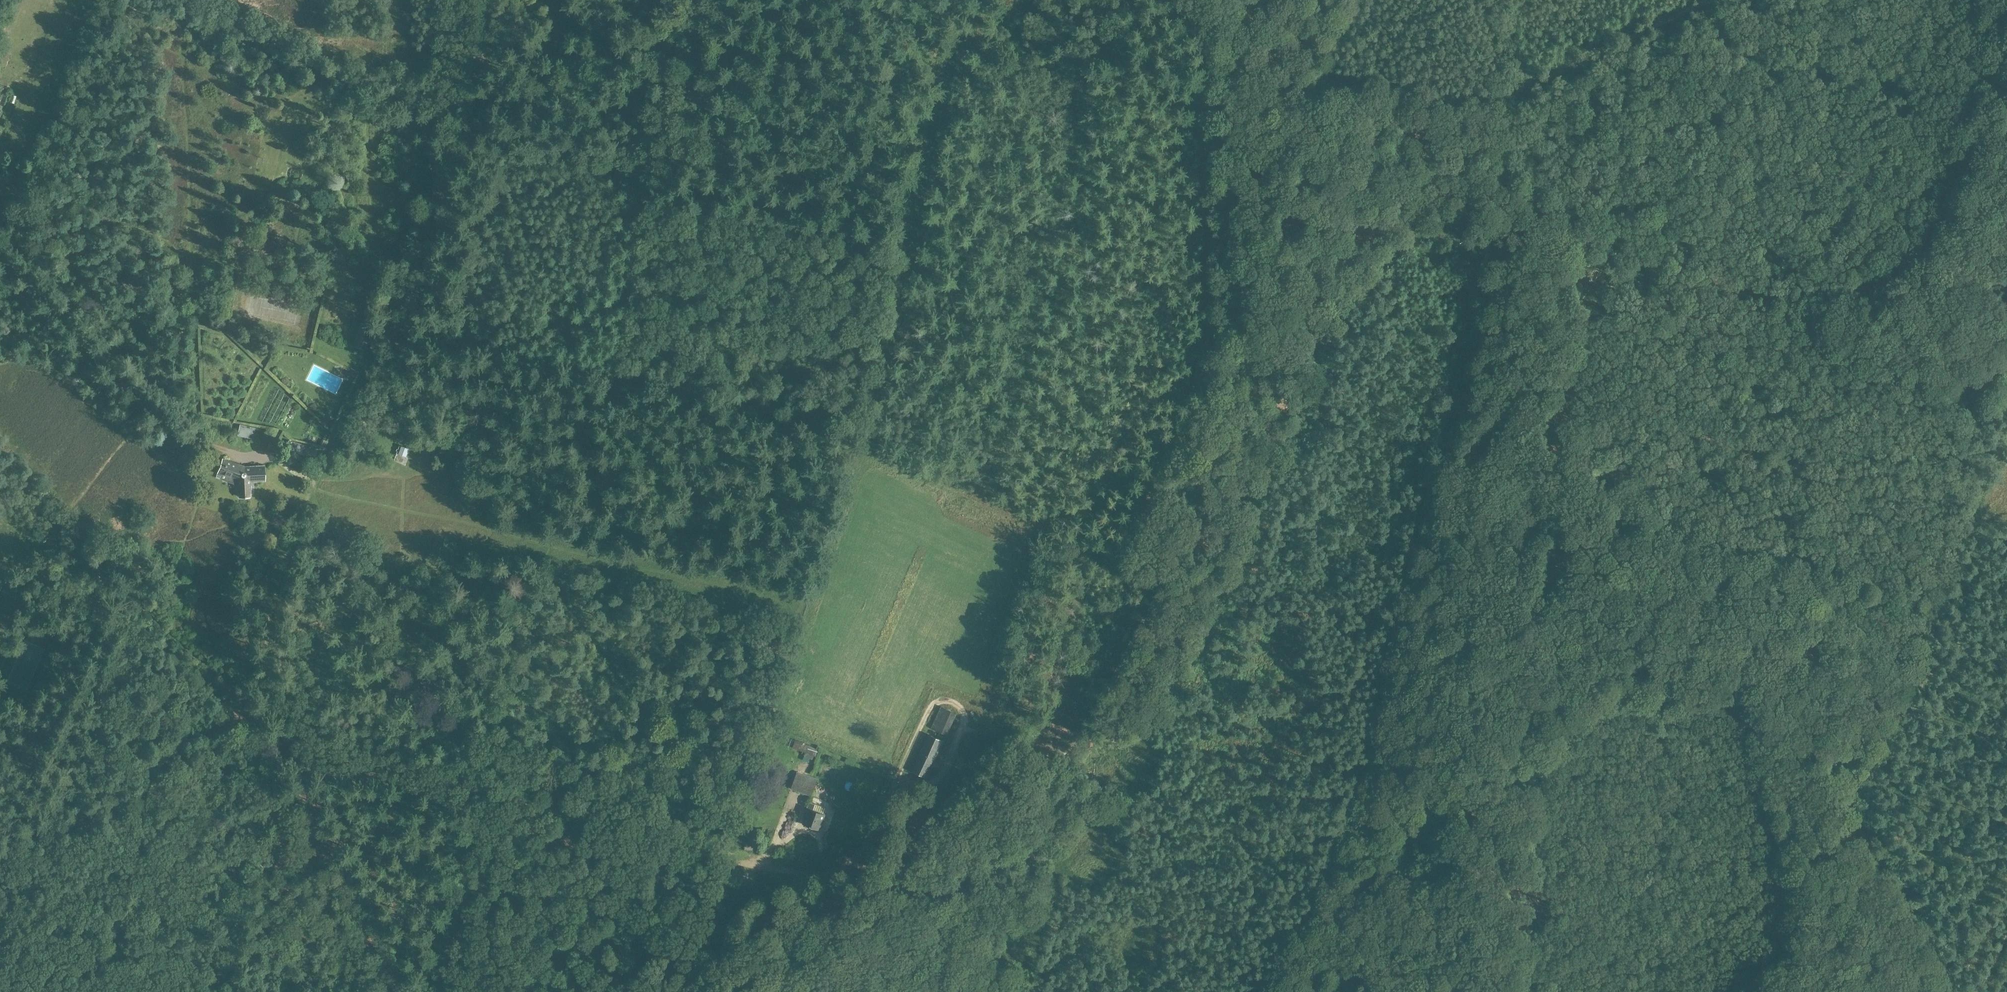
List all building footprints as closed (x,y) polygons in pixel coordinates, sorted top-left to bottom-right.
[(238,436),(253,439),(255,428),(240,425),(238,436)] [(307,446),(289,441),(286,450),(304,455),(307,446)] [(395,460),(404,464),(407,457),(410,449),(402,446),(402,447),(400,446),(399,449),(398,449),(397,451),(399,452),(395,460)] [(223,459),(218,473),(237,480),(240,498),(250,498),(251,482),(265,481),(265,466),(245,467),(223,459)] [(936,738),(952,744),(961,722),(945,716),(936,738)] [(944,742),(929,735),(912,771),(927,778),(944,742)] [(809,764),(812,757),(800,753),(797,760),(809,764)] [(818,779),(798,772),(791,789),(812,796),(818,779)] [(810,802),(808,808),(805,815),(807,816),(804,824),(820,830),(828,809),(810,802)] [(745,851),(754,851),(755,837),(745,837),(745,851)]
